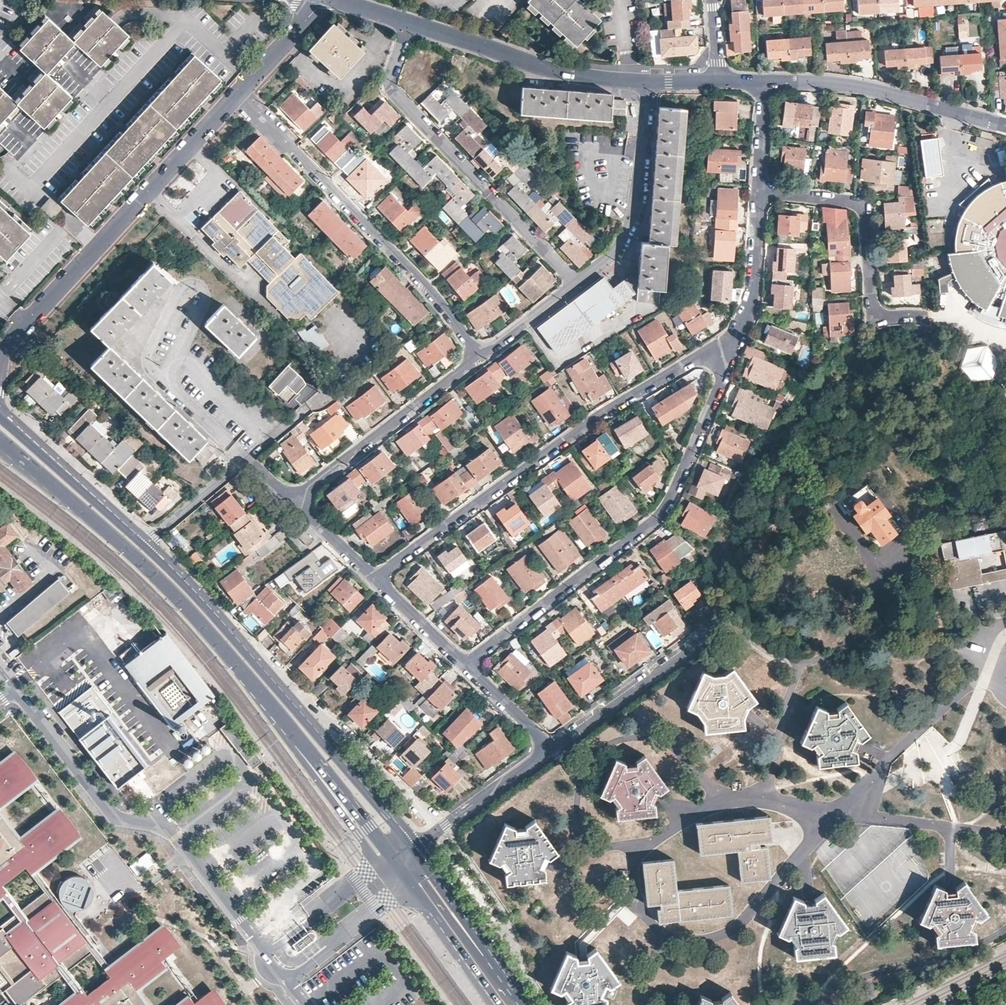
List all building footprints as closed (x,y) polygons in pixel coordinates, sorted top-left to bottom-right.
[(495,0),(478,0),(477,0),(486,9),(495,0)] [(585,3),(583,3),(579,0),(531,0),(530,2),(579,46),(593,32),(603,20),(585,3)] [(689,18),(689,14),(688,6),(691,6),(691,0),(672,0),(674,19),(668,19),(668,27),(673,27),(690,26),(689,18)] [(731,31),(749,30),(748,10),(747,0),(732,0),(733,11),(733,19),(733,23),(731,23),(731,31)] [(756,0),(757,15),(765,14),(763,0),(759,0),(756,0)] [(784,0),(763,0),(765,14),(785,13),(784,0)] [(785,13),(804,12),(803,0),(784,0),(785,13)] [(804,12),(824,10),(823,0),(803,0),(804,12)] [(824,10),(845,9),(844,0),(823,0),(824,10)] [(879,0),(859,0),(860,12),(879,10),(879,0)] [(879,10),(900,9),(899,0),(879,0),(879,10)] [(922,15),(922,7),(916,7),(916,11),(914,11),(914,16),(922,15)] [(95,21),(77,41),(90,53),(103,65),(112,55),(123,44),(130,35),(105,11),(95,21)] [(49,73),(77,41),(51,18),(35,36),(33,37),(23,48),(34,59),(49,73)] [(968,22),(959,23),(960,38),(969,37),(968,22)] [(658,28),(659,32),(652,32),(654,53),(654,54),(676,53),(692,52),(694,52),(695,50),(696,49),(697,47),(697,46),(696,35),(694,35),(693,30),(673,31),(673,27),(668,27),(658,28)] [(841,62),(849,61),(847,41),(846,30),(846,29),(836,29),(837,42),(826,42),(827,59),(835,58),(840,58),(841,62)] [(846,30),(847,41),(849,61),(857,61),(856,57),(863,57),(871,56),(869,40),(863,40),(862,29),(846,30)] [(749,30),(731,31),(731,38),(735,38),(735,42),(736,51),(751,50),(749,30)] [(349,35),(344,31),(321,58),(330,67),(338,74),(341,77),(365,50),(361,46),(357,42),(349,35)] [(351,32),(349,35),(357,42),(359,40),(356,36),(351,32)] [(809,36),(789,38),(791,58),(798,58),(798,54),(805,53),(812,53),(811,37),(810,36),(809,36)] [(791,58),(789,38),(767,40),(768,56),(774,55),(782,55),(782,59),(791,58)] [(736,51),(735,42),(732,43),(727,43),(729,55),(736,54),(736,51)] [(705,49),(705,45),(697,46),(697,47),(696,49),(695,50),(694,52),(692,52),(693,60),(698,59),(705,49)] [(982,67),(981,52),(980,45),(973,46),(974,53),(961,54),(962,72),(970,71),(970,68),(975,68),(982,67)] [(947,55),(959,54),(958,46),(946,47),(947,55)] [(933,47),(906,49),(907,67),(915,67),(914,63),(922,63),(934,62),(933,47)] [(412,75),(423,86),(444,67),(424,48),(412,75)] [(907,67),(906,49),(886,50),(887,65),(887,69),(893,68),(900,68),(907,67)] [(887,65),(886,50),(878,50),(879,66),(887,65)] [(155,153),(183,122),(197,107),(223,79),(196,54),(180,73),(135,121),(63,200),(89,224),(103,210),(116,196),(139,170),(155,153)] [(954,72),(962,72),(961,54),(959,54),(947,55),(941,55),(942,70),(954,69),(954,72)] [(338,74),(330,67),(328,70),(336,77),(338,74)] [(74,96),(49,73),(35,88),(20,104),(46,127),(74,96)] [(1001,91),(1000,77),(994,77),(990,78),(992,96),(1002,96),(1001,91)] [(312,87),(303,79),(297,78),(296,79),(308,91),(312,87)] [(20,104),(0,85),(0,126),(20,104)] [(625,114),(626,100),(613,99),(613,94),(595,93),(544,88),(523,87),(521,113),(612,120),(612,114),(625,114)] [(446,97),(437,88),(432,93),(440,102),(446,97)] [(440,102),(432,93),(422,103),(433,114),(441,123),(454,110),(461,117),(471,108),(455,91),(441,104),(440,102)] [(303,129),(324,110),(316,102),(309,108),(294,93),(281,106),(292,118),(290,120),(292,122),(294,124),(296,123),(303,129)] [(813,106),(813,104),(802,103),(787,101),(786,114),(784,125),(793,126),(794,124),(810,126),(810,129),(816,130),(817,125),(811,124),(813,106)] [(390,126),(399,117),(392,109),(385,102),(371,115),(363,108),(354,116),(371,133),(385,120),(390,126)] [(716,110),(715,127),(737,128),(738,110),(738,103),(714,103),(714,110),(716,110)] [(851,134),(854,106),(845,104),(844,108),(840,108),(834,107),(831,132),(851,134)] [(820,125),(822,106),(813,106),(811,124),(817,125),(820,125)] [(676,243),(678,209),(686,109),(660,107),(658,132),(654,179),(652,205),(649,241),(642,241),(637,300),(660,302),(661,288),(664,288),(668,243),(676,243)] [(487,125),(471,108),(461,117),(469,125),(455,138),(462,144),(474,157),(484,148),(474,138),(478,134),(487,125)] [(891,146),(893,116),(882,115),(875,114),(875,110),(867,109),(864,142),(864,143),(865,143),(891,146)] [(336,123),(341,118),(335,111),(330,116),(336,123)] [(348,148),(354,141),(347,134),(340,140),(325,124),(311,137),(323,149),(334,161),(335,160),(348,148)] [(407,170),(416,161),(413,158),(408,152),(413,148),(421,139),(417,135),(407,125),(398,133),(403,139),(398,144),(389,152),(407,170)] [(993,134),(983,131),(981,137),(991,140),(993,134)] [(403,139),(398,133),(393,138),(398,144),(403,139)] [(488,144),(478,134),(474,138),(484,148),(488,144)] [(247,149),(268,171),(282,158),(271,146),(261,136),(247,149)] [(943,175),(938,138),(922,140),(926,178),(943,175)] [(488,144),(484,148),(474,157),(487,171),(493,178),(507,165),(514,172),(523,163),(508,146),(498,155),(488,144)] [(848,146),(830,144),(830,148),(827,148),(825,168),(822,168),(821,178),(835,179),(851,181),(853,168),(847,167),(849,151),(847,151),(848,146)] [(806,156),(807,149),(784,145),(783,154),(786,155),(786,162),(784,175),(795,176),(795,172),(799,172),(804,173),(804,171),(806,156)] [(898,152),(908,153),(907,146),(899,145),(898,152)] [(355,155),(348,148),(335,160),(342,167),(355,155)] [(413,148),(408,152),(413,158),(418,153),(413,148)] [(736,164),(736,160),(740,161),(741,151),(708,148),(707,170),(736,172),(736,164)] [(545,162),(550,154),(546,150),(540,158),(545,162)] [(444,209),(459,225),(469,216),(461,208),(475,195),(468,188),(461,180),(452,170),(444,162),(437,155),(423,168),(416,161),(407,170),(424,187),(437,175),(442,180),(452,190),(457,195),(444,209)] [(892,185),(896,157),(887,156),(886,160),(864,157),(862,178),(871,180),(882,181),(881,184),(892,185)] [(282,158),(268,171),(270,173),(289,193),(290,194),(303,180),(293,169),(282,158)] [(375,191),(389,177),(382,169),(375,176),(359,159),(346,172),(357,184),(365,192),(369,196),(375,191)] [(565,173),(569,167),(560,161),(556,166),(565,173)] [(540,180),(523,163),(514,172),(521,180),(508,192),(516,200),(527,212),(536,202),(527,193),(540,180)] [(289,193),(270,173),(265,177),(285,198),(289,193)] [(992,185),(989,179),(959,205),(965,209),(973,199),(976,196),(986,188),(992,185)] [(999,181),(997,182),(992,185),(986,188),(976,196),(973,199),(965,209),(959,221),(959,223),(956,236),(956,249),(948,250),(949,254),(952,268),(954,273),(956,276),(957,278),(963,288),(964,289),(973,299),(984,307),(991,311),(1004,315),(1005,315),(1005,180),(999,181)] [(365,192),(357,184),(351,189),(356,193),(360,197),(365,192)] [(899,195),(914,195),(912,186),(899,185),(899,195)] [(718,223),(737,224),(738,207),(736,207),(736,203),(737,190),(720,189),(718,223)] [(379,195),(375,191),(370,196),(374,200),(379,195)] [(225,207),(218,214),(237,232),(258,212),(240,192),(225,207)] [(402,230),(423,211),(416,204),(409,210),(393,194),(379,207),(391,219),(402,230)] [(905,226),(904,213),(909,213),(916,213),(914,195),(899,195),(899,204),(884,204),(885,216),(885,227),(905,226)] [(63,209),(52,199),(44,208),(55,217),(63,209)] [(540,199),(536,202),(527,212),(538,224),(546,232),(559,219),(566,226),(576,218),(560,200),(550,209),(540,199)] [(331,236),(345,222),(334,211),(323,200),(309,214),(331,236)] [(0,202),(0,250),(8,258),(14,252),(33,233),(0,202)] [(469,216),(459,225),(475,242),(489,228),(495,234),(504,225),(496,217),(489,210),(488,211),(483,207),(478,212),(475,209),(469,216)] [(237,232),(256,252),(273,236),(277,232),(258,212),(237,232)] [(807,229),(808,215),(803,215),(798,215),(798,217),(781,215),(780,226),(779,232),(798,234),(799,228),(807,229)] [(592,235),(576,218),(566,226),(574,234),(569,239),(561,247),(568,254),(580,266),(586,260),(589,257),(579,247),(583,243),(592,235)] [(213,219),(202,229),(215,243),(212,246),(223,258),(227,254),(240,269),(251,258),(238,245),(240,242),(235,237),(233,240),(213,219)] [(830,256),(850,254),(849,238),(847,238),(846,220),(839,221),(828,221),(830,256)] [(357,235),(345,222),(331,236),(353,258),(366,245),(357,235)] [(919,232),(917,222),(912,222),(912,226),(905,226),(905,233),(913,233),(919,232)] [(736,240),(737,224),(718,223),(715,257),(734,258),(734,244),(734,240),(736,240)] [(617,229),(610,224),(607,228),(615,233),(617,229)] [(574,234),(566,226),(561,231),(569,239),(574,234)] [(444,238),(439,242),(425,227),(411,240),(414,243),(434,263),(438,268),(458,252),(444,238)] [(495,263),(511,279),(521,269),(514,262),(527,249),(520,242),(513,235),(504,244),(509,249),(505,253),(503,251),(499,254),(501,257),(495,263)] [(273,236),(256,252),(279,275),(297,259),(273,236)] [(906,258),(906,239),(890,239),(891,250),(888,250),(888,255),(889,259),(906,258)] [(794,270),(795,249),(805,249),(805,244),(779,242),(778,256),(777,260),(774,260),(773,269),(775,269),(775,272),(773,272),(773,278),(787,279),(787,270),(794,270)] [(509,249),(504,244),(504,243),(499,247),(503,251),(505,253),(509,249)] [(593,253),(583,243),(579,247),(589,257),(593,253)] [(466,257),(471,252),(466,246),(460,251),(466,257)] [(248,261),(271,283),(279,275),(256,252),(251,258),(248,261)] [(851,266),(850,254),(830,256),(830,261),(828,264),(823,264),(824,274),(831,273),(832,290),(851,289),(850,271),(851,271),(851,266)] [(310,320),(329,303),(338,294),(304,258),(297,259),(279,275),(271,283),(267,287),(267,300),(287,318),(288,319),(299,319),(305,315),(310,320)] [(910,267),(924,266),(923,259),(910,260),(910,267)] [(91,328),(110,347),(126,330),(157,297),(173,281),(154,262),(91,328)] [(469,277),(457,262),(442,275),(449,284),(462,300),(477,287),(469,277)] [(528,265),(522,271),(521,269),(511,279),(527,296),(533,301),(541,293),(556,279),(548,271),(542,265),(534,272),(528,265)] [(370,279),(380,289),(386,296),(392,301),(406,288),(395,276),(385,266),(370,279)] [(924,266),(910,267),(894,268),(895,273),(894,273),(895,280),(895,285),(892,285),(892,294),(920,293),(918,274),(925,274),(924,266)] [(732,287),(733,271),(715,269),(713,298),(731,300),(732,287)] [(484,281),(476,271),(469,277),(477,287),(484,281)] [(956,276),(954,273),(939,280),(940,294),(949,293),(948,287),(948,282),(951,280),(957,278),(956,276)] [(557,350),(613,307),(616,310),(622,305),(620,302),(623,300),(625,303),(631,299),(628,296),(634,291),(625,279),(613,288),(604,277),(593,286),(557,314),(539,327),(557,350)] [(792,306),(794,279),(787,279),(773,278),(772,291),(776,292),(775,297),(775,305),(792,306)] [(825,296),(826,296),(825,287),(813,288),(814,297),(825,296)] [(417,299),(406,288),(392,301),(414,324),(428,311),(417,299)] [(492,321),(506,311),(495,295),(467,314),(473,322),(479,330),(492,321)] [(825,305),(825,296),(814,297),(814,305),(818,305),(819,309),(824,309),(823,305),(825,305)] [(715,320),(708,310),(702,313),(694,300),(679,309),(694,333),(704,326),(709,323),(710,324),(715,320)] [(855,333),(854,317),(850,317),(850,309),(849,303),(829,304),(830,326),(826,326),(826,335),(855,333)] [(257,335),(224,304),(206,323),(223,339),(238,354),(257,335)] [(1004,315),(991,311),(984,307),(980,313),(976,310),(972,316),(979,320),(986,323),(994,326),(1004,329),(1005,323),(1001,322),(1004,315)] [(805,329),(807,322),(788,318),(786,324),(805,329)] [(681,344),(671,327),(664,330),(657,319),(640,329),(656,356),(668,349),(674,345),(676,348),(681,344)] [(772,324),(767,322),(763,330),(768,332),(772,324)] [(791,352),(798,335),(772,323),(772,324),(768,332),(766,336),(764,340),(791,352)] [(299,328),(323,361),(328,357),(322,349),(331,343),(317,324),(309,330),(304,324),(299,328)] [(451,351),(456,347),(450,340),(445,333),(418,353),(428,366),(433,362),(435,363),(439,360),(441,358),(451,351)] [(413,338),(406,344),(412,351),(419,346),(413,338)] [(790,371),(765,360),(768,352),(749,343),(745,353),(754,357),(750,365),(748,369),(746,368),(743,374),(778,389),(783,379),(790,382),(793,376),(790,371)] [(494,365),(506,381),(534,360),(523,346),(514,353),(509,357),(507,355),(494,365)] [(999,361),(987,346),(968,350),(962,367),(974,382),(993,379),(999,361)] [(128,364),(110,347),(92,366),(188,460),(194,454),(203,463),(213,453),(204,444),(208,440),(193,426),(160,394),(128,364)] [(642,367),(632,350),(612,362),(618,374),(624,370),(628,376),(632,373),(642,367)] [(457,359),(451,351),(441,358),(448,366),(457,359)] [(613,387),(604,373),(597,377),(586,358),(568,368),(585,397),(589,395),(592,399),(606,391),(613,387)] [(403,387),(420,374),(408,359),(383,378),(393,392),(399,387),(401,385),(403,387)] [(39,399),(41,401),(53,388),(42,377),(50,369),(42,362),(38,366),(39,367),(25,382),(30,387),(28,389),(30,391),(39,399)] [(304,377),(289,364),(270,385),(289,402),(307,382),(304,377)] [(436,364),(430,369),(436,377),(442,372),(436,364)] [(478,401),(506,381),(494,365),(481,375),(482,377),(476,381),(468,388),(478,401)] [(566,374),(563,370),(558,374),(554,376),(558,381),(566,374)] [(690,406),(697,392),(689,379),(665,393),(650,402),(663,423),(682,412),(690,406)] [(373,410),(386,400),(375,385),(348,406),(357,419),(364,414),(364,415),(365,415),(365,416),(366,416),(366,415),(373,410)] [(766,396),(743,385),(739,393),(763,403),(766,396)] [(564,407),(571,402),(561,389),(555,393),(551,387),(534,400),(551,423),(558,418),(561,416),(563,419),(570,414),(564,407)] [(780,400),(788,404),(798,392),(792,387),(780,400)] [(53,388),(41,401),(53,413),(55,411),(61,416),(74,401),(75,402),(79,397),(71,390),(64,398),(53,388)] [(354,395),(350,389),(336,400),(340,405),(354,395)] [(39,399),(30,391),(25,396),(25,399),(30,403),(31,405),(34,405),(39,399)] [(767,428),(775,409),(763,403),(739,393),(738,393),(735,400),(733,404),(737,406),(734,413),(767,428)] [(438,407),(424,418),(436,433),(463,413),(453,399),(442,407),(439,409),(438,407)] [(340,405),(336,400),(331,403),(336,409),(340,405)] [(776,407),(784,410),(788,404),(780,400),(778,400),(776,407)] [(336,409),(331,403),(325,408),(330,413),(336,409)] [(78,437),(90,448),(103,435),(93,426),(100,417),(93,410),(75,429),(80,434),(78,437)] [(344,433),(342,430),(348,426),(339,413),(312,433),(323,448),(335,440),(344,433)] [(539,436),(531,426),(525,430),(513,414),(497,426),(514,450),(528,440),(531,438),(533,441),(539,436)] [(648,432),(638,414),(620,425),(616,428),(625,445),(648,432)] [(436,433),(424,418),(411,428),(412,430),(410,432),(398,440),(409,454),(436,433)] [(303,432),(297,424),(292,428),(298,436),(303,432)] [(742,431),(727,424),(725,430),(740,437),(742,431)] [(450,451),(456,448),(442,429),(436,433),(450,451)] [(741,460),(749,441),(740,437),(725,430),(723,429),(720,437),(723,438),(720,445),(718,450),(741,460)] [(115,472),(117,469),(131,455),(142,443),(130,431),(119,443),(116,441),(113,445),(103,435),(90,448),(115,472)] [(751,438),(761,442),(764,438),(753,433),(751,438)] [(315,462),(294,434),(281,444),(284,448),(282,449),(287,455),(299,473),(308,467),(315,462)] [(596,466),(615,452),(608,442),(603,445),(598,439),(592,444),(584,449),(596,466)] [(456,448),(450,451),(454,457),(460,452),(457,447),(456,448)] [(491,447),(462,468),(474,484),(487,474),(486,472),(488,471),(501,462),(491,447)] [(354,471),(366,487),(393,466),(383,452),(376,457),(369,462),(368,461),(354,471)] [(128,484),(140,496),(153,483),(142,472),(145,468),(131,455),(117,469),(130,481),(128,484)] [(658,475),(665,469),(657,459),(634,477),(646,492),(651,487),(650,484),(655,480),(659,477),(658,475)] [(549,475),(557,486),(565,480),(576,497),(590,486),(573,462),(567,466),(557,473),(555,471),(549,475)] [(728,479),(732,471),(712,462),(708,470),(705,468),(703,474),(698,484),(693,481),(688,492),(701,498),(706,487),(717,492),(723,477),(728,479)] [(474,484),(462,468),(434,488),(445,502),(457,493),(459,492),(461,493),(474,484)] [(359,492),(366,487),(354,471),(344,479),(341,481),(342,483),(328,493),(338,507),(352,497),(359,492)] [(551,490),(557,486),(549,475),(543,479),(546,483),(540,487),(530,494),(546,515),(561,504),(551,490)] [(603,489),(609,484),(605,479),(600,483),(600,485),(603,489)] [(153,483),(140,496),(152,507),(155,505),(160,510),(174,496),(167,489),(163,493),(153,483)] [(888,513),(866,483),(853,494),(850,492),(844,496),(843,501),(848,508),(851,509),(855,506),(857,510),(854,512),(866,529),(870,526),(881,541),(895,531),(884,516),(888,513)] [(179,490),(172,484),(167,489),(174,496),(179,490)] [(637,510),(619,484),(601,496),(618,520),(625,515),(628,513),(631,515),(637,510)] [(231,525),(246,513),(233,497),(232,495),(230,496),(225,490),(212,501),(231,525)] [(432,514),(415,490),(411,492),(410,490),(407,492),(408,494),(398,502),(413,522),(421,517),(423,515),(426,519),(432,514)] [(364,500),(359,492),(352,497),(358,504),(364,500)] [(692,495),(685,492),(682,497),(690,501),(692,495)] [(393,501),(390,496),(382,501),(386,506),(393,501)] [(574,510),(586,501),(583,496),(579,500),(578,499),(570,504),(574,510)] [(375,498),(370,502),(374,507),(379,503),(375,498)] [(382,501),(379,503),(374,507),(378,512),(386,506),(382,501)] [(508,527),(525,515),(517,503),(511,507),(507,510),(505,507),(498,512),(508,527)] [(705,535),(715,517),(690,503),(686,509),(689,511),(687,514),(682,522),(705,535)] [(579,516),(574,519),(571,521),(588,544),(596,538),(599,536),(601,539),(608,534),(585,504),(576,511),(579,516)] [(571,515),(574,519),(579,516),(576,511),(571,515)] [(252,544),(256,549),(272,537),(267,531),(262,534),(254,523),(252,521),(253,520),(247,512),(246,513),(231,525),(248,546),(252,544)] [(354,523),(358,529),(362,534),(365,538),(367,536),(372,544),(393,529),(382,512),(374,518),(370,512),(362,518),(354,523)] [(497,537),(486,521),(480,525),(467,534),(479,550),(497,537)] [(409,527),(403,532),(410,542),(417,537),(409,527)] [(943,542),(952,588),(1005,577),(1005,567),(982,572),(978,553),(1005,547),(1005,548),(1005,528),(943,542)] [(298,537),(309,547),(316,540),(305,530),(298,537)] [(581,554),(562,530),(541,546),(560,570),(570,562),(581,554)] [(210,540),(217,534),(214,531),(207,536),(210,540)] [(680,558),(695,547),(677,532),(667,539),(665,537),(661,541),(651,548),(668,571),(682,560),(680,558)] [(256,549),(238,563),(241,567),(259,553),(263,557),(281,543),(278,539),(275,535),(272,537),(256,549)] [(20,591),(33,581),(25,571),(27,569),(18,556),(15,559),(13,557),(24,548),(15,536),(0,548),(0,566),(2,568),(0,570),(0,576),(7,585),(12,581),(20,591)] [(471,564),(459,546),(453,551),(451,552),(450,552),(449,552),(447,550),(440,555),(455,576),(471,564)] [(314,550),(305,557),(286,571),(293,581),(298,577),(310,593),(343,569),(334,556),(324,563),(314,550)] [(195,565),(203,560),(198,552),(190,557),(195,565)] [(546,581),(526,555),(509,568),(526,591),(535,585),(537,583),(539,587),(546,581)] [(613,577),(625,593),(641,582),(644,580),(646,582),(650,579),(639,564),(636,567),(633,563),(627,568),(613,577)] [(496,566),(492,570),(496,575),(501,572),(496,566)] [(444,587),(423,567),(420,570),(417,573),(419,576),(410,584),(429,602),(444,587)] [(254,594),(256,592),(239,569),(223,580),(240,603),(247,598),(254,594)] [(668,587),(675,582),(670,574),(666,576),(664,573),(660,576),(668,587)] [(511,600),(492,576),(476,588),(492,609),(501,602),(503,605),(506,603),(511,600)] [(666,589),(668,587),(660,576),(648,585),(651,589),(656,586),(661,593),(666,589)] [(610,603),(625,593),(613,577),(597,589),(593,592),(596,595),(592,598),(601,610),(610,603)] [(358,590),(346,578),(332,593),(351,610),(364,596),(358,590)] [(694,597),(700,593),(692,581),(675,593),(686,608),(693,603),(690,600),(694,597)] [(76,595),(65,582),(13,625),(25,639),(76,595)] [(458,582),(451,586),(452,588),(457,594),(461,592),(464,590),(458,582)] [(641,582),(625,593),(628,598),(644,586),(641,582)] [(289,604),(286,601),(269,585),(268,587),(285,604),(266,624),(254,613),(250,616),(258,623),(265,631),(287,609),(285,608),(289,604)] [(257,597),(254,594),(247,598),(252,603),(246,609),(240,603),(235,607),(229,611),(236,617),(244,611),(250,616),(254,613),(266,624),(285,604),(268,587),(257,597)] [(457,594),(452,588),(432,603),(437,609),(454,596),(457,594)] [(470,595),(465,588),(464,590),(461,592),(465,598),(470,595)] [(129,600),(122,591),(110,600),(117,609),(129,600)] [(457,594),(454,596),(459,603),(465,598),(461,592),(457,594)] [(299,604),(290,596),(286,601),(289,604),(285,608),(287,609),(290,612),(299,604)] [(472,613),(478,606),(472,597),(462,604),(446,620),(464,637),(469,632),(472,635),(477,630),(483,624),(472,613)] [(252,603),(247,598),(240,603),(246,609),(252,603)] [(688,627),(673,607),(675,605),(670,598),(644,618),(649,625),(654,621),(664,635),(670,631),(672,629),(677,635),(688,627)] [(610,603),(601,610),(606,617),(616,610),(610,603)] [(96,605),(70,622),(79,636),(105,619),(96,605)] [(388,622),(384,618),(386,617),(373,605),(359,619),(370,630),(363,637),(372,645),(373,644),(391,625),(388,622)] [(553,621),(562,633),(568,629),(579,644),(595,631),(577,607),(568,614),(561,619),(559,617),(553,621)] [(130,611),(118,620),(131,635),(142,625),(130,611)] [(598,624),(601,623),(595,614),(592,616),(598,624)] [(332,636),(341,627),(334,620),(325,629),(329,633),(332,636)] [(293,650),(304,638),(306,639),(312,633),(300,622),(294,627),(288,621),(274,636),(280,641),(282,639),(283,640),(285,642),(281,647),(289,654),(293,650)] [(556,637),(562,633),(553,621),(548,625),(549,628),(537,637),(532,641),(550,665),(567,652),(556,637)] [(53,652),(73,638),(65,625),(44,639),(53,652)] [(348,633),(341,627),(332,636),(339,643),(348,633)] [(325,629),(324,628),(315,637),(320,642),(329,633),(325,629)] [(649,649),(632,628),(608,645),(612,651),(617,648),(629,665),(636,659),(642,654),(644,656),(649,653),(648,651),(649,649)] [(395,661),(409,646),(403,640),(400,642),(398,640),(390,633),(379,645),(383,649),(395,661)] [(141,649),(125,661),(179,730),(219,700),(171,638),(147,656),(141,649)] [(326,664),(330,659),(335,655),(323,644),(319,649),(302,666),(308,672),(314,677),(320,670),(324,673),(329,667),(326,664)] [(376,647),(373,644),(372,645),(366,651),(357,660),(363,666),(373,655),(371,653),(376,647)] [(395,661),(383,649),(377,654),(390,666),(395,661)] [(514,654),(525,665),(528,661),(518,651),(514,654)] [(422,680),(436,665),(429,659),(427,661),(425,659),(418,652),(406,664),(422,680)] [(514,654),(512,652),(508,656),(506,658),(509,661),(500,670),(509,678),(518,687),(533,673),(525,665),(514,654)] [(602,678),(587,657),(567,672),(582,693),(590,687),(602,678)] [(343,692),(356,680),(362,673),(351,663),(346,669),(342,666),(331,676),(337,683),(340,685),(338,687),(343,692)] [(747,705),(756,698),(733,666),(724,672),(724,676),(713,677),(713,674),(704,670),(687,706),(697,710),(699,709),(705,717),(703,719),(705,730),(744,726),(743,715),(741,714),(745,704),(747,705)] [(373,676),(370,672),(361,681),(365,685),(373,676)] [(377,679),(373,676),(365,685),(368,688),(377,679)] [(443,683),(439,679),(416,701),(433,718),(455,695),(453,693),(443,683)] [(327,686),(321,680),(311,690),(318,696),(327,686)] [(450,684),(446,680),(443,683),(453,693),(456,689),(450,684)] [(573,705),(555,680),(539,691),(548,703),(557,717),(558,716),(567,709),(573,705)] [(154,769),(91,690),(63,713),(125,791),(154,769)] [(377,709),(375,708),(379,705),(373,699),(369,702),(360,693),(351,702),(355,706),(350,712),(356,718),(362,724),(377,709)] [(404,695),(399,700),(409,709),(414,704),(404,695)] [(861,739),(870,732),(845,701),(837,706),(837,709),(825,710),(825,708),(815,704),(801,741),(811,745),(813,743),(819,752),(816,754),(818,764),(858,759),(857,749),(854,748),(858,738),(861,739)] [(417,707),(414,704),(409,709),(412,713),(417,707)] [(458,757),(466,749),(459,742),(466,735),(468,736),(481,722),(475,717),(467,708),(444,732),(457,744),(451,750),(455,754),(458,757)] [(573,718),(567,709),(558,716),(564,725),(569,721),(573,718)] [(406,733),(389,718),(373,735),(378,740),(382,736),(386,740),(393,746),(406,733)] [(419,730),(424,725),(419,719),(413,725),(419,730)] [(240,754),(251,746),(233,723),(222,730),(240,754)] [(420,736),(428,728),(424,725),(419,730),(416,732),(420,736)] [(496,762),(513,748),(505,737),(497,726),(488,732),(494,738),(475,752),(487,768),(496,762)] [(430,750),(414,735),(404,745),(407,749),(403,753),(416,765),(430,750)] [(449,759),(455,754),(451,750),(450,749),(444,754),(449,759)] [(3,803),(31,782),(16,763),(9,753),(0,760),(0,799),(3,803)] [(416,765),(403,753),(401,756),(407,762),(412,767),(413,768),(416,765)] [(660,793),(668,785),(644,753),(635,759),(636,762),(624,764),(624,761),(615,758),(599,793),(608,799),(611,797),(617,805),(614,807),(616,818),(655,813),(655,801),(652,801),(656,792),(660,793)] [(710,761),(714,767),(725,759),(721,753),(710,761)] [(22,759),(16,763),(31,782),(36,777),(22,759)] [(452,783),(459,776),(452,770),(457,766),(449,759),(445,764),(446,764),(433,777),(440,784),(446,789),(452,783)] [(413,768),(412,767),(402,778),(412,787),(422,777),(413,768)] [(430,782),(423,776),(422,777),(412,787),(419,794),(430,782)] [(61,810),(56,814),(69,827),(73,823),(61,810)] [(130,980),(132,978),(139,986),(167,964),(161,957),(174,948),(163,934),(159,938),(153,930),(109,965),(95,947),(99,945),(75,914),(75,912),(77,909),(81,908),(83,908),(88,906),(92,903),(93,899),(94,895),(94,891),(93,887),(90,882),(84,879),(81,877),(79,877),(75,877),(69,879),(67,881),(64,879),(58,889),(62,890),(61,896),(39,867),(75,839),(67,828),(69,827),(56,814),(28,835),(34,844),(28,848),(0,812),(0,898),(2,896),(14,912),(0,924),(0,989),(1,991),(4,989),(17,1004),(36,991),(38,992),(62,974),(76,992),(59,1004),(150,1004),(130,980)] [(769,814),(760,815),(761,828),(758,829),(759,841),(772,839),(769,814)] [(760,815),(697,822),(700,852),(737,848),(741,880),(771,876),(767,845),(760,846),(759,841),(758,829),(761,828),(760,815)] [(550,858),(557,851),(534,820),(525,826),(525,829),(516,830),(515,828),(505,823),(489,860),(498,864),(499,862),(507,871),(505,874),(506,884),(545,879),(545,868),(543,867),(547,858),(550,858)] [(673,858),(642,862),(645,893),(659,892),(660,902),(661,908),(657,908),(659,921),(733,913),(729,883),(677,889),(673,858)] [(934,933),(935,944),(974,939),(973,929),(967,926),(972,916),(978,919),(986,912),(963,880),(955,886),(955,892),(944,893),(943,887),(934,884),(918,919),(928,923),(932,920),(939,929),(934,933)] [(659,892),(645,893),(647,904),(660,902),(659,892)] [(839,931),(847,925),(823,893),(814,898),(815,901),(803,902),(803,899),(793,896),(778,933),(788,937),(790,936),(796,944),(794,945),(795,955),(835,951),(834,940),(832,939),(836,930),(839,931)] [(297,942),(302,949),(316,938),(319,936),(319,933),(318,931),(316,929),(313,929),(297,942)] [(619,980),(596,948),(587,954),(587,957),(575,958),(574,955),(567,951),(551,989),(559,993),(562,991),(568,1000),(566,1002),(566,1004),(608,1004),(607,996),(604,995),(608,986),(611,987),(619,980)] [(114,985),(110,979),(87,996),(92,1002),(114,985)] [(730,990),(722,997),(722,999),(710,1000),(710,998),(701,994),(696,1004),(742,1004),(730,990)] [(218,1004),(207,991),(195,1000),(189,993),(173,1004),(217,1004),(218,1004)]
